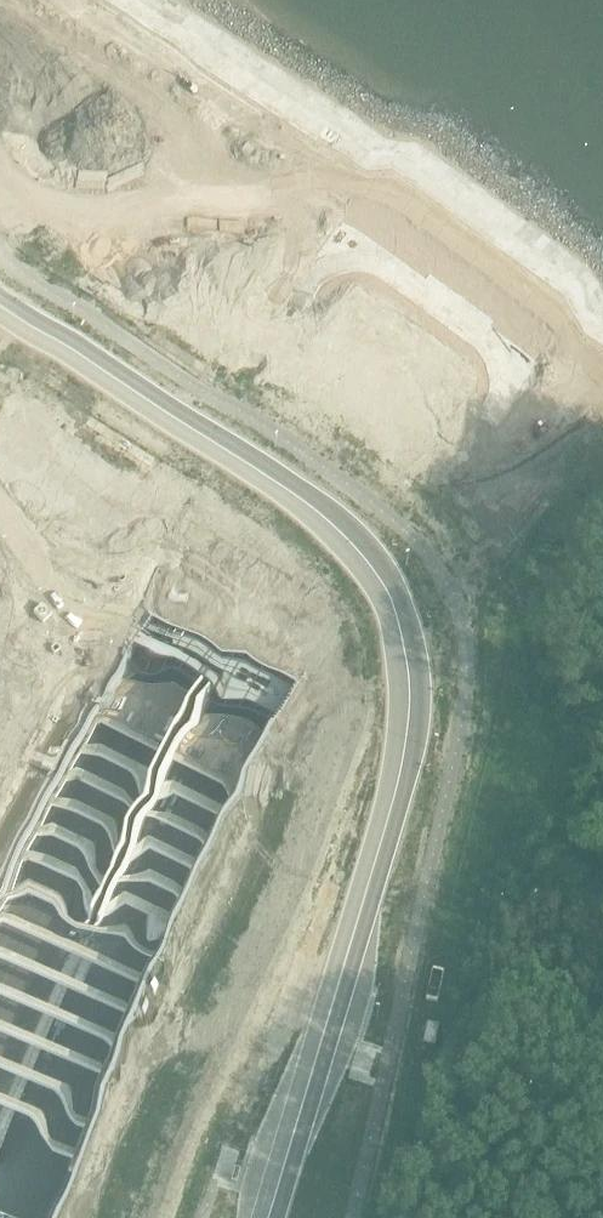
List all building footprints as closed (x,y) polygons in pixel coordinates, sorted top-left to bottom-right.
[(162,598),(123,667),(264,748),(303,680),(162,598)] [(422,1043),(422,1045),(434,1048),(438,1026),(426,1023),(425,1026),(422,1043)]
